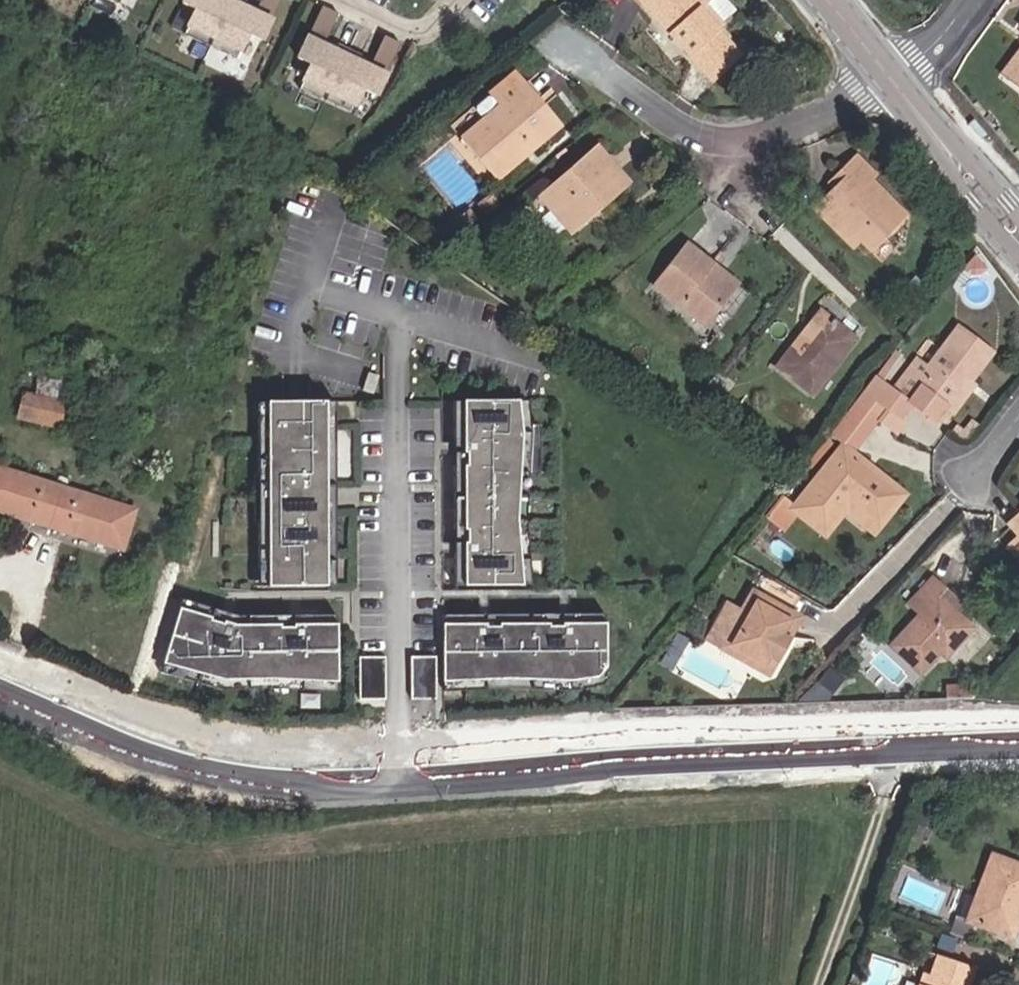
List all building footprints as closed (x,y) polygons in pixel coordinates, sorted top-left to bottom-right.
[(258,41),(278,0),(259,0),(256,6),(245,1),(245,0),(183,0),(181,4),(194,10),(183,35),(233,59),(245,35),(258,41)] [(706,7),(700,0),(642,0),(713,80),(737,59),(715,35),(718,32),(701,12),(706,7)] [(360,90),(374,96),(398,44),(383,37),(371,61),(360,56),(363,49),(339,38),(336,44),(325,39),(337,15),(321,7),(296,59),(310,66),(298,90),(349,114),(360,90)] [(718,32),(724,27),(706,7),(701,12),(718,32)] [(737,59),(740,56),(718,32),(715,35),(737,59)] [(1018,71),(1018,54),(1002,76),(1011,82),(1018,71)] [(511,68),(491,87),(503,101),(524,82),(511,68)] [(1018,88),(1018,71),(1011,82),(1018,88)] [(536,96),(524,82),(503,101),(502,103),(487,116),(463,138),(492,170),(545,121),(529,102),(536,96)] [(478,106),(487,116),(502,103),(492,93),(489,93),(478,102),(478,106)] [(500,178),(560,121),(536,96),(529,102),(545,121),(492,170),(500,178)] [(571,225),(600,201),(604,206),(632,183),(602,147),(546,194),(571,225)] [(847,176),(835,187),(821,201),(861,240),(873,252),(907,218),(870,180),(875,176),(855,156),(841,170),(847,176)] [(841,170),(829,182),(835,187),(847,176),(841,170)] [(491,196),(477,207),(485,217),(499,205),(491,196)] [(571,225),(575,230),(604,206),(600,201),(571,225)] [(814,208),(854,247),(861,240),(821,201),(814,208)] [(732,289),(707,269),(712,263),(688,245),(656,285),(705,322),(732,289)] [(732,289),(737,282),(712,263),(707,269),(732,289)] [(825,316),(820,313),(798,341),(803,345),(825,316)] [(814,396),(856,341),(825,316),(803,345),(798,341),(777,368),(814,396)] [(908,400),(936,421),(946,406),(967,378),(971,382),(991,354),(957,329),(928,367),(917,360),(892,393),(906,403),(908,400)] [(900,359),(895,355),(876,380),(881,384),(900,359)] [(64,399),(70,374),(31,365),(25,390),(64,399)] [(378,392),(384,374),(374,371),(368,389),(378,392)] [(954,412),(975,384),(971,382),(967,378),(946,406),(954,412)] [(857,405),(854,403),(847,411),(872,422),(875,418),(870,415),(879,404),(882,407),(892,393),(881,384),(876,380),(857,405)] [(58,428),(64,399),(25,390),(18,419),(58,428)] [(895,418),(906,403),(892,393),(882,407),(879,404),(870,415),(875,418),(880,422),(888,412),(895,418)] [(327,534),(327,460),(336,460),(336,401),(296,401),(268,401),(269,417),(259,417),(259,473),(264,473),(265,521),(260,521),(260,570),(269,570),(269,586),(337,586),(337,534),(327,534)] [(521,520),(523,497),(520,474),(522,432),(521,401),(454,401),(455,442),(458,442),(458,465),(455,465),(455,530),(458,530),(458,553),(455,553),(455,586),(521,586),(523,552),(521,520)] [(545,475),(543,425),(529,425),(528,401),(521,401),(522,432),(520,474),(523,497),(521,520),(523,552),(521,586),(534,585),(530,475),(545,475)] [(852,447),(872,422),(847,411),(831,431),(852,447)] [(843,510),(849,501),(879,523),(902,496),(841,449),(794,509),(796,510),(825,532),(843,510)] [(67,531),(122,549),(134,510),(78,493),(78,495),(43,484),(44,482),(0,468),(0,510),(32,520),(32,518),(68,529),(67,531)] [(781,530),(796,510),(794,509),(780,498),(765,517),(781,530)] [(843,510),(873,531),(879,523),(849,501),(843,510)] [(1018,537),(1018,518),(1009,527),(1018,537)] [(1018,564),(1018,545),(1009,554),(1018,564)] [(775,585),(762,577),(737,622),(722,649),(768,675),(800,618),(767,599),(775,585)] [(907,603),(920,617),(892,648),(920,675),(938,654),(944,659),(971,630),(935,596),(941,589),(930,579),(907,603)] [(808,603),(775,585),(767,599),(800,618),(808,603)] [(337,681),(337,616),(304,616),(304,619),(281,619),(281,616),(237,616),(236,619),(214,612),(215,609),(183,599),(165,661),(201,676),(250,684),(272,681),(304,683),(337,681)] [(606,682),(605,613),(572,614),(572,617),(549,617),(549,614),(500,614),(500,617),(476,618),(476,614),(443,614),(443,682),(475,682),(508,679),(532,682),(571,680),(606,682)] [(729,617),(714,645),(722,649),(737,622),(729,617)] [(435,699),(435,656),(410,657),(410,699),(435,699)] [(385,700),(385,657),(359,657),(359,700),(385,700)] [(1018,908),(1018,867),(993,857),(969,920),(1008,936),(1018,908)] [(975,969),(936,956),(930,976),(923,974),(919,984),(969,984),(975,969)]
